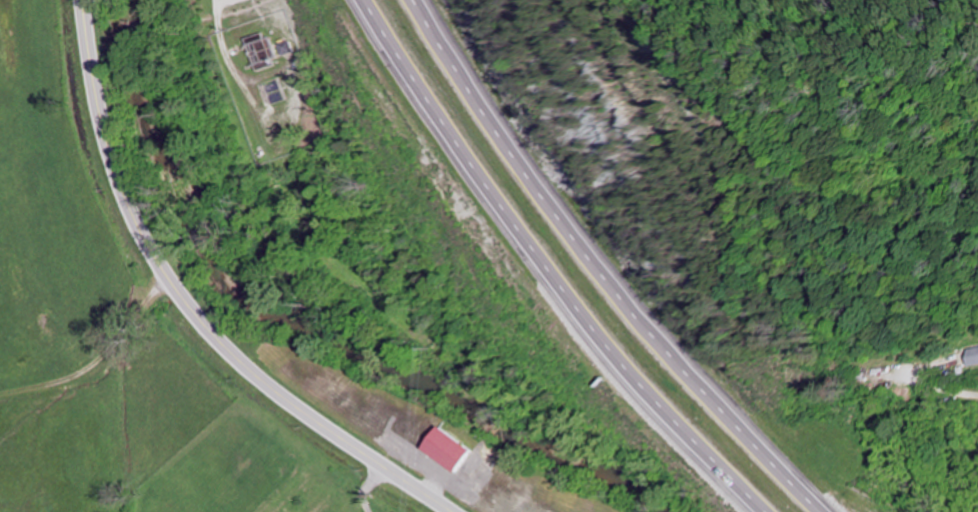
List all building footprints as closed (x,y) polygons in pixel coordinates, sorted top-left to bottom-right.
[(279,46),(283,57),(294,53),(290,42),(279,46)] [(970,368),(977,366),(977,348),(966,350),(970,368)] [(472,450),(440,426),(423,448),(455,473),(472,450)]
